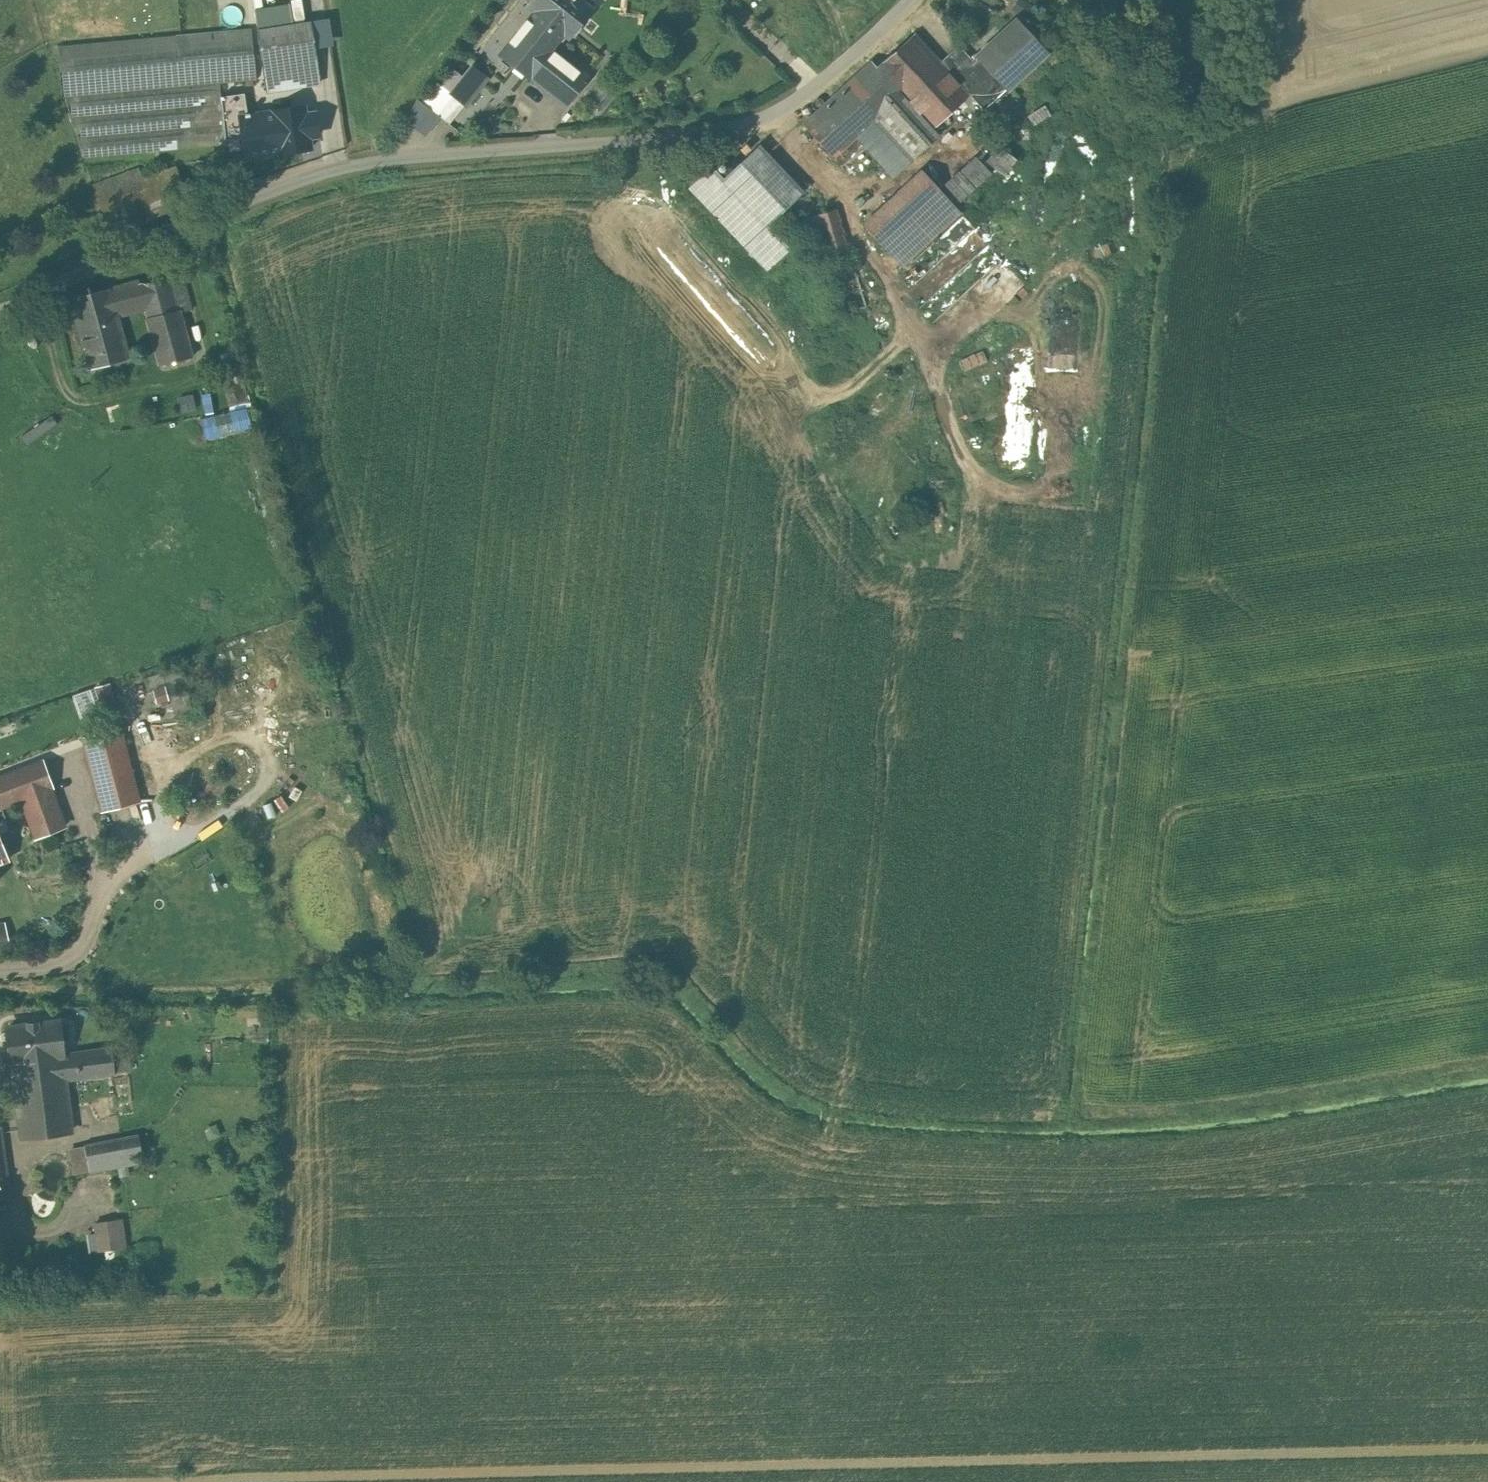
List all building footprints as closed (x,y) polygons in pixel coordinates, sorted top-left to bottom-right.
[(502,54),(529,76),(542,58),(550,49),(564,32),(569,36),(590,9),(580,0),(536,0),(531,5),(537,10),(502,54)] [(295,6),(273,10),(275,27),(297,23),(295,6)] [(1017,19),(1001,33),(1004,36),(980,58),(978,55),(976,56),(992,74),(1006,88),(1047,52),(1017,19)] [(275,27),(257,29),(267,91),(280,89),(276,65),(315,59),(309,21),(297,23),(275,27)] [(251,27),(57,45),(62,96),(65,96),(220,83),(256,80),(251,27)] [(872,61),(803,124),(832,157),(860,132),(875,118),(901,95),(932,129),(970,95),(940,62),(914,34),(877,67),(872,61)] [(972,60),(958,44),(940,62),(970,95),(992,74),(976,56),(972,60)] [(587,77),(550,49),(542,58),(543,59),(579,87),(587,77)] [(579,87),(543,59),(542,58),(529,76),(565,104),(579,87)] [(315,59),(276,65),(280,89),(319,82),(315,59)] [(468,72),(451,93),(463,103),(480,82),(468,72)] [(992,74),(970,95),(978,103),(971,109),(977,115),(1006,89),(1006,88),(992,74)] [(220,83),(65,96),(83,158),(226,145),(221,98),(220,83)] [(596,84),(586,97),(596,104),(606,92),(600,87),(596,84)] [(932,129),(901,95),(875,118),(911,158),(937,135),(932,129)] [(238,96),(221,98),(226,145),(227,144),(226,137),(243,135),(240,116),(241,116),(238,96)] [(417,97),(401,117),(424,134),(439,114),(417,97)] [(241,116),(240,116),(243,135),(246,158),(311,147),(309,135),(318,134),(315,113),(306,114),(305,106),(241,116)] [(911,158),(875,118),(860,132),(897,172),(911,158)] [(983,158),(1001,173),(1015,157),(997,141),(983,158)] [(803,192),(759,145),(723,179),(767,225),(803,192)] [(942,181),(960,200),(991,170),(973,151),(942,181)] [(723,179),(712,166),(690,187),(711,210),(768,270),(790,249),(767,225),(723,179)] [(923,171),(864,225),(901,266),(960,212),(923,171)] [(837,208),(800,219),(800,221),(791,224),(794,233),(803,230),(829,317),(866,306),(837,208)] [(176,253),(156,258),(162,277),(139,284),(138,279),(70,298),(90,369),(129,359),(117,316),(144,309),(147,318),(181,309),(190,307),(176,253)] [(181,309),(147,318),(159,361),(193,352),(181,309)] [(204,435),(251,429),(248,408),(202,414),(204,435)] [(50,409),(17,430),(25,442),(58,421),(52,413),(50,409)] [(108,684),(96,687),(104,717),(116,713),(108,684)] [(165,687),(154,690),(157,702),(168,699),(165,687)] [(137,713),(125,716),(128,728),(140,724),(137,713)] [(120,729),(84,738),(103,809),(138,800),(122,737),(120,729)] [(0,777),(0,806),(0,807),(22,799),(35,837),(64,826),(50,787),(52,787),(42,761),(0,777)] [(0,923),(0,952),(10,949),(4,923),(0,923)] [(58,1020),(8,1027),(12,1063),(63,1056),(62,1054),(58,1020)] [(63,1056),(12,1063),(21,1136),(72,1130),(66,1079),(114,1073),(111,1048),(62,1054),(63,1056)] [(0,1133),(0,1198),(9,1197),(1,1133),(0,1133)] [(123,1139),(85,1145),(89,1171),(141,1162),(136,1136),(123,1139)]
